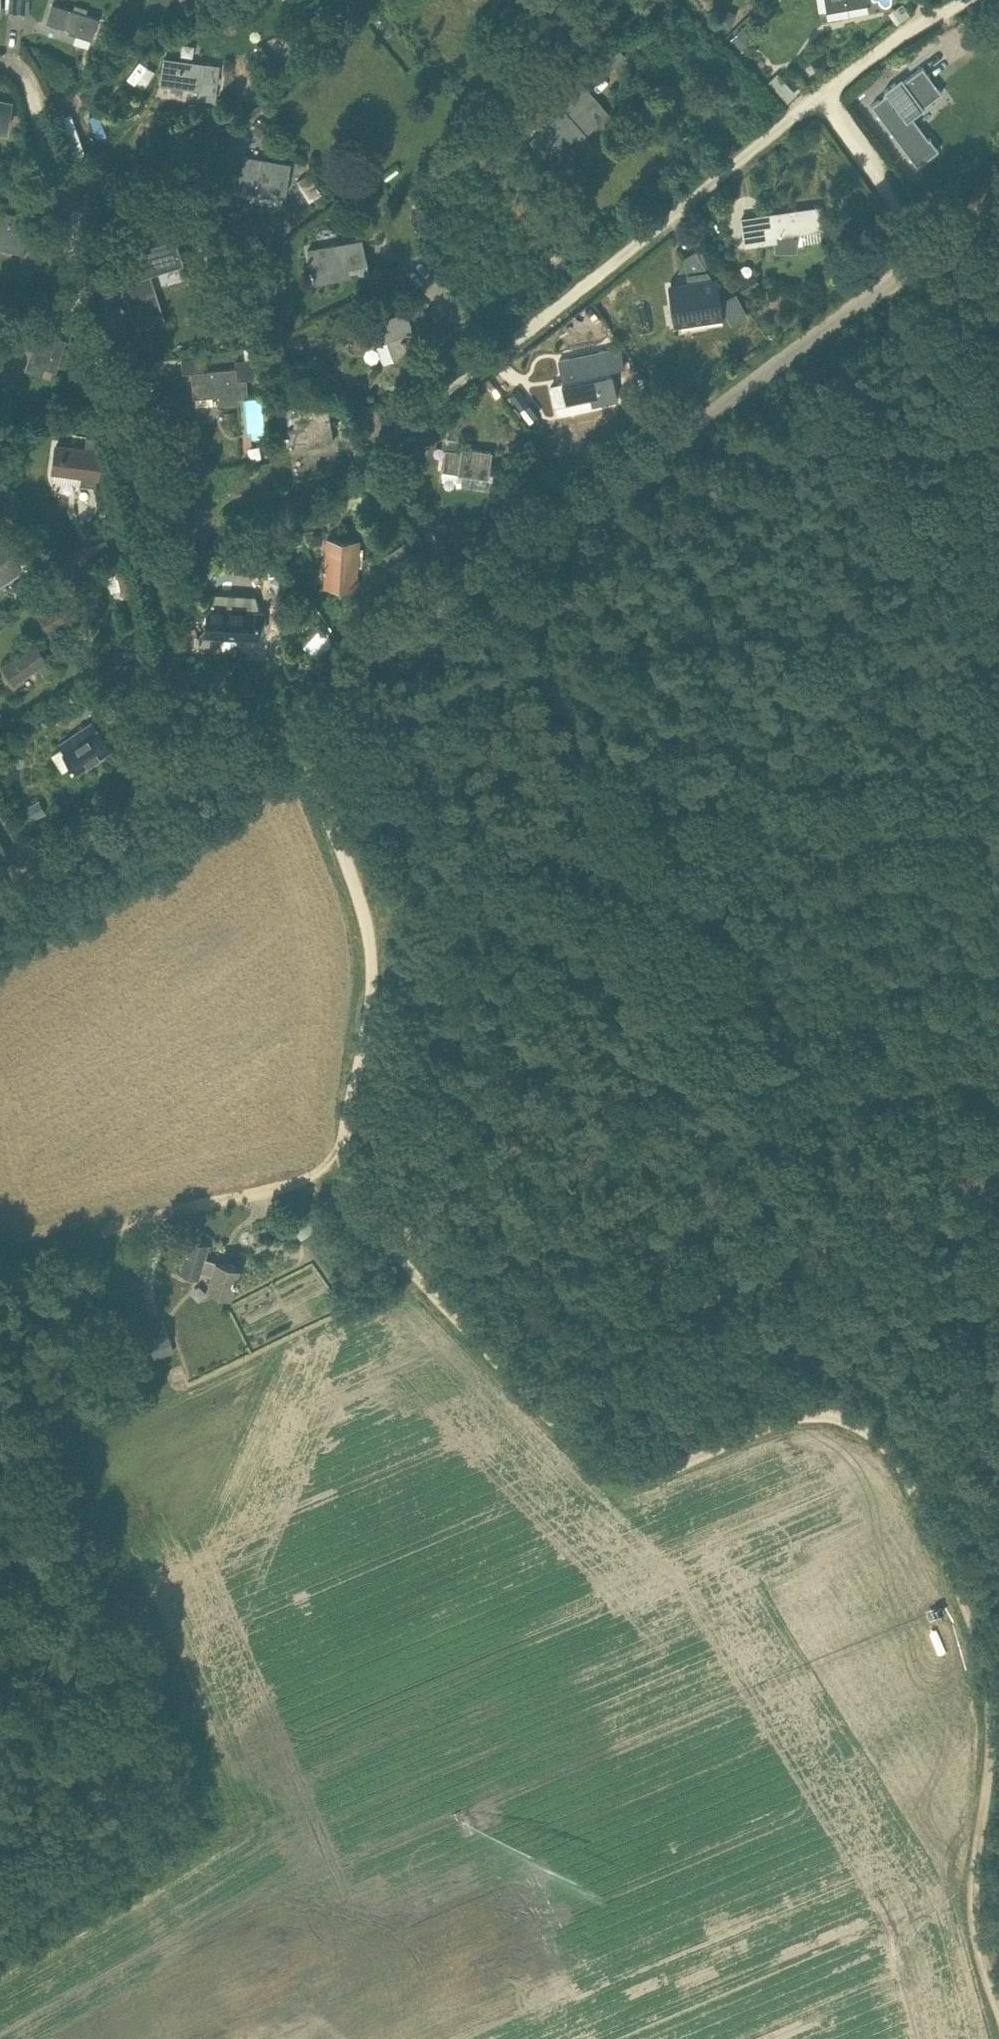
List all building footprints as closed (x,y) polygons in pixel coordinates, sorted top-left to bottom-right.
[(10,10),(26,12),(27,0),(11,0),(10,10)] [(98,17),(102,3),(91,0),(76,0),(73,9),(52,2),(51,5),(46,19),(71,27),(69,31),(84,37),(85,35),(91,37),(98,17)] [(721,6),(716,19),(729,24),(734,11),(721,6)] [(743,52),(755,40),(744,28),(739,32),(731,40),(743,52)] [(625,55),(606,33),(593,45),(612,67),(625,55)] [(268,55),(261,45),(253,50),(260,60),(268,55)] [(175,58),(165,57),(161,83),(200,88),(199,96),(215,98),(220,64),(175,58)] [(945,94),(927,68),(901,86),(899,83),(888,90),(891,93),(874,105),(917,165),(940,149),(915,115),(945,94)] [(547,122),(531,137),(554,163),(587,133),(585,131),(595,121),(598,124),(610,113),(578,76),(546,103),(551,108),(542,116),(547,122)] [(14,100),(0,98),(0,128),(9,130),(14,100)] [(260,135),(271,124),(264,117),(253,128),(260,135)] [(213,147),(221,155),(250,127),(242,119),(213,147)] [(275,191),(286,193),(289,173),(291,161),(282,160),(262,157),(246,154),(241,188),(257,191),(258,182),(276,185),(275,191)] [(310,172),(297,180),(310,201),(323,193),(310,172)] [(774,239),(776,250),(797,250),(801,229),(823,226),(820,203),(739,216),(744,245),(774,239)] [(4,209),(0,225),(0,244),(14,248),(16,239),(26,242),(32,217),(4,209)] [(114,274),(119,300),(147,294),(142,269),(175,262),(173,256),(177,256),(174,237),(104,251),(108,276),(114,274)] [(362,238),(363,237),(309,248),(310,257),(309,257),(309,260),(311,259),(314,273),(315,281),(351,274),(350,267),(368,263),(362,238)] [(696,250),(685,256),(688,276),(692,275),(694,283),(671,287),(677,324),(725,316),(724,312),(728,312),(733,321),(747,314),(736,293),(721,301),(717,279),(714,280),(696,250)] [(209,260),(212,271),(223,268),(220,257),(209,260)] [(755,269),(739,278),(747,293),(763,284),(755,269)] [(416,295),(407,299),(410,308),(420,304),(416,295)] [(390,315),(362,326),(370,345),(387,339),(395,359),(422,349),(414,328),(415,327),(431,320),(424,303),(409,309),(408,308),(390,315)] [(597,341),(611,334),(596,305),(582,313),(597,341)] [(267,319),(258,323),(262,332),(270,328),(267,319)] [(54,342),(37,336),(25,369),(44,376),(47,367),(54,370),(54,369),(56,369),(66,339),(56,336),(54,342)] [(286,337),(286,350),(302,350),(303,336),(286,337)] [(203,355),(181,357),(182,372),(193,372),(195,396),(221,393),(222,402),(239,401),(239,395),(249,394),(248,378),(258,378),(257,357),(262,356),(261,346),(244,348),(245,358),(236,359),(237,368),(204,371),(203,355)] [(611,374),(553,385),(556,403),(593,395),(593,398),(616,393),(611,374)] [(510,395),(529,420),(538,413),(520,388),(510,395)] [(308,404),(279,409),(282,434),(290,432),(292,448),(314,444),(334,441),(327,401),(308,404)] [(500,407),(505,415),(513,409),(507,401),(500,407)] [(82,476),(81,482),(97,485),(98,478),(101,478),(105,449),(103,448),(104,439),(87,436),(85,446),(57,442),(52,471),(82,476)] [(459,473),(489,477),(492,451),(463,447),(459,473)] [(536,449),(525,457),(528,462),(540,477),(552,469),(536,449)] [(261,527),(271,548),(291,538),(281,517),(261,527)] [(0,534),(0,587),(25,570),(0,534)] [(359,540),(327,538),(325,583),(357,585),(359,540)] [(59,551),(63,567),(87,561),(87,560),(91,559),(112,553),(108,539),(87,545),(83,546),(83,545),(59,551)] [(391,564),(400,577),(420,564),(411,551),(391,564)] [(113,562),(121,597),(138,593),(129,558),(113,562)] [(22,597),(48,579),(38,566),(12,583),(22,597)] [(41,613),(51,628),(74,614),(54,581),(43,588),(53,606),(41,613)] [(211,591),(211,596),(209,627),(210,627),(234,629),(234,632),(257,633),(260,611),(257,594),(247,594),(211,591)] [(55,666),(37,641),(4,664),(15,681),(39,664),(45,672),(55,666)] [(110,746),(93,720),(60,742),(80,773),(114,751),(110,746)] [(19,811),(26,824),(47,813),(40,800),(19,811)] [(302,1236),(323,1223),(314,1209),(294,1222),(302,1236)] [(191,1236),(182,1270),(199,1275),(200,1272),(212,1276),(209,1288),(231,1295),(240,1265),(217,1258),(217,1259),(206,1256),(210,1242),(191,1236)] [(175,1350),(164,1317),(125,1331),(134,1355),(152,1348),(155,1357),(175,1350)]
